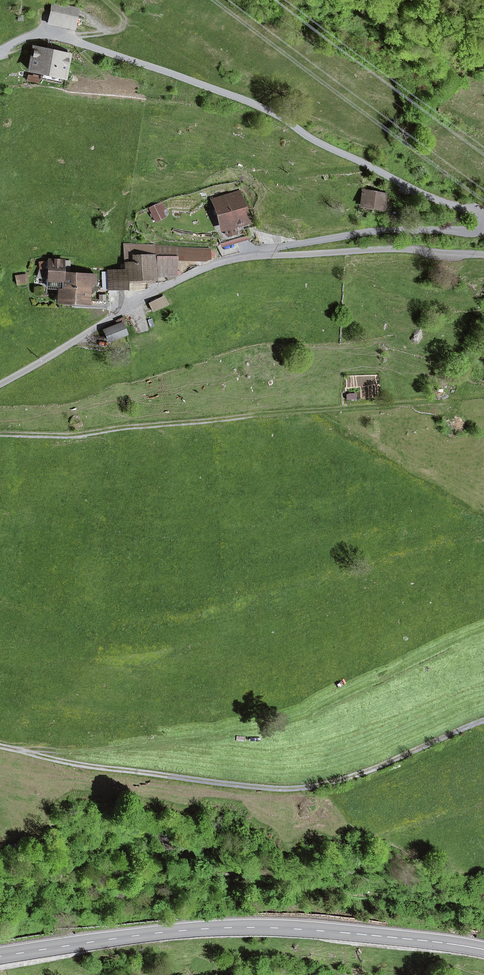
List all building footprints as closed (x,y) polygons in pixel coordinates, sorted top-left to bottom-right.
[(51,8),(48,23),(74,29),(77,14),(51,8)] [(52,52),(68,56),(69,50),(53,47),(52,52)] [(34,48),(29,70),(41,73),(63,77),(68,56),(52,52),(34,48)] [(40,79),(62,83),(63,77),(41,73),(40,79)] [(383,209),(385,195),(363,191),(360,205),(383,209)] [(237,195),(215,201),(227,242),(249,235),(237,195)] [(162,211),(165,209),(162,202),(149,207),(154,217),(162,213),(162,211)] [(126,279),(155,279),(155,276),(154,265),(154,245),(133,246),(133,264),(125,264),(125,272),(108,272),(109,288),(126,288),(126,279)] [(184,257),(209,258),(210,249),(184,248),(184,257)] [(60,287),(60,300),(73,301),(74,273),(68,273),(63,272),(63,260),(49,259),(49,262),(39,261),(39,268),(49,269),(48,279),(48,287),(60,287)] [(155,276),(165,276),(165,265),(154,265),(155,276)] [(38,278),(48,279),(49,269),(39,268),(38,278)] [(95,284),(96,274),(74,273),(73,301),(86,302),(87,283),(95,284)] [(15,276),(17,284),(28,283),(26,274),(15,276)] [(149,304),(153,311),(167,304),(163,297),(149,304)] [(104,331),(108,341),(125,334),(121,324),(104,331)] [(360,388),(346,389),(347,400),(360,399),(360,388)] [(20,844),(10,844),(11,852),(21,851),(20,844)]
